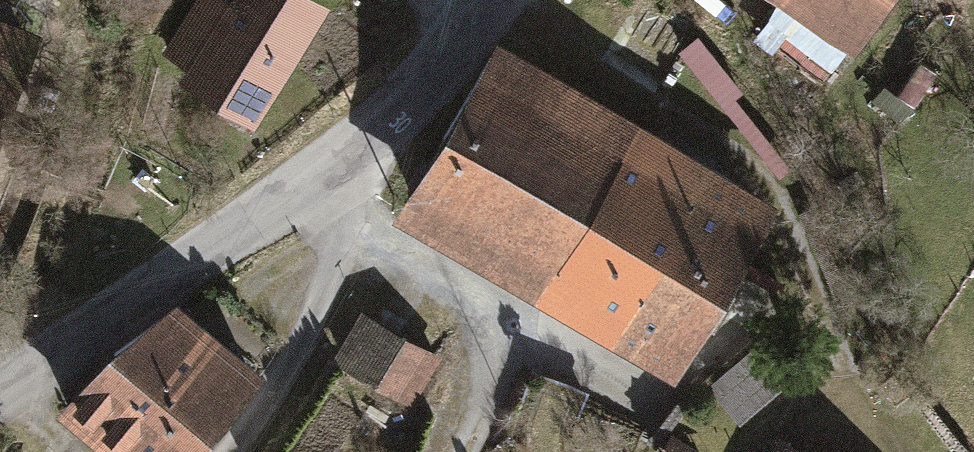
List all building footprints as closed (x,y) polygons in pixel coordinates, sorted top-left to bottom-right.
[(179,81),(253,129),(332,7),(321,0),(197,0),(161,54),(186,70),(179,81)] [(856,55),(898,0),(782,0),(856,55)] [(699,36),(680,51),(780,179),(792,169),(737,98),(743,93),(699,36)] [(497,40),(394,217),(677,381),(780,204),(497,40)] [(937,72),(917,60),(898,92),(918,103),(937,72)] [(57,409),(108,451),(200,451),(264,377),(176,302),(108,350),(57,409)] [(359,313),(333,365),(416,407),(443,355),(359,313)] [(771,451),(810,451),(781,435),(771,451)] [(673,436),(663,451),(697,451),(673,436)]
